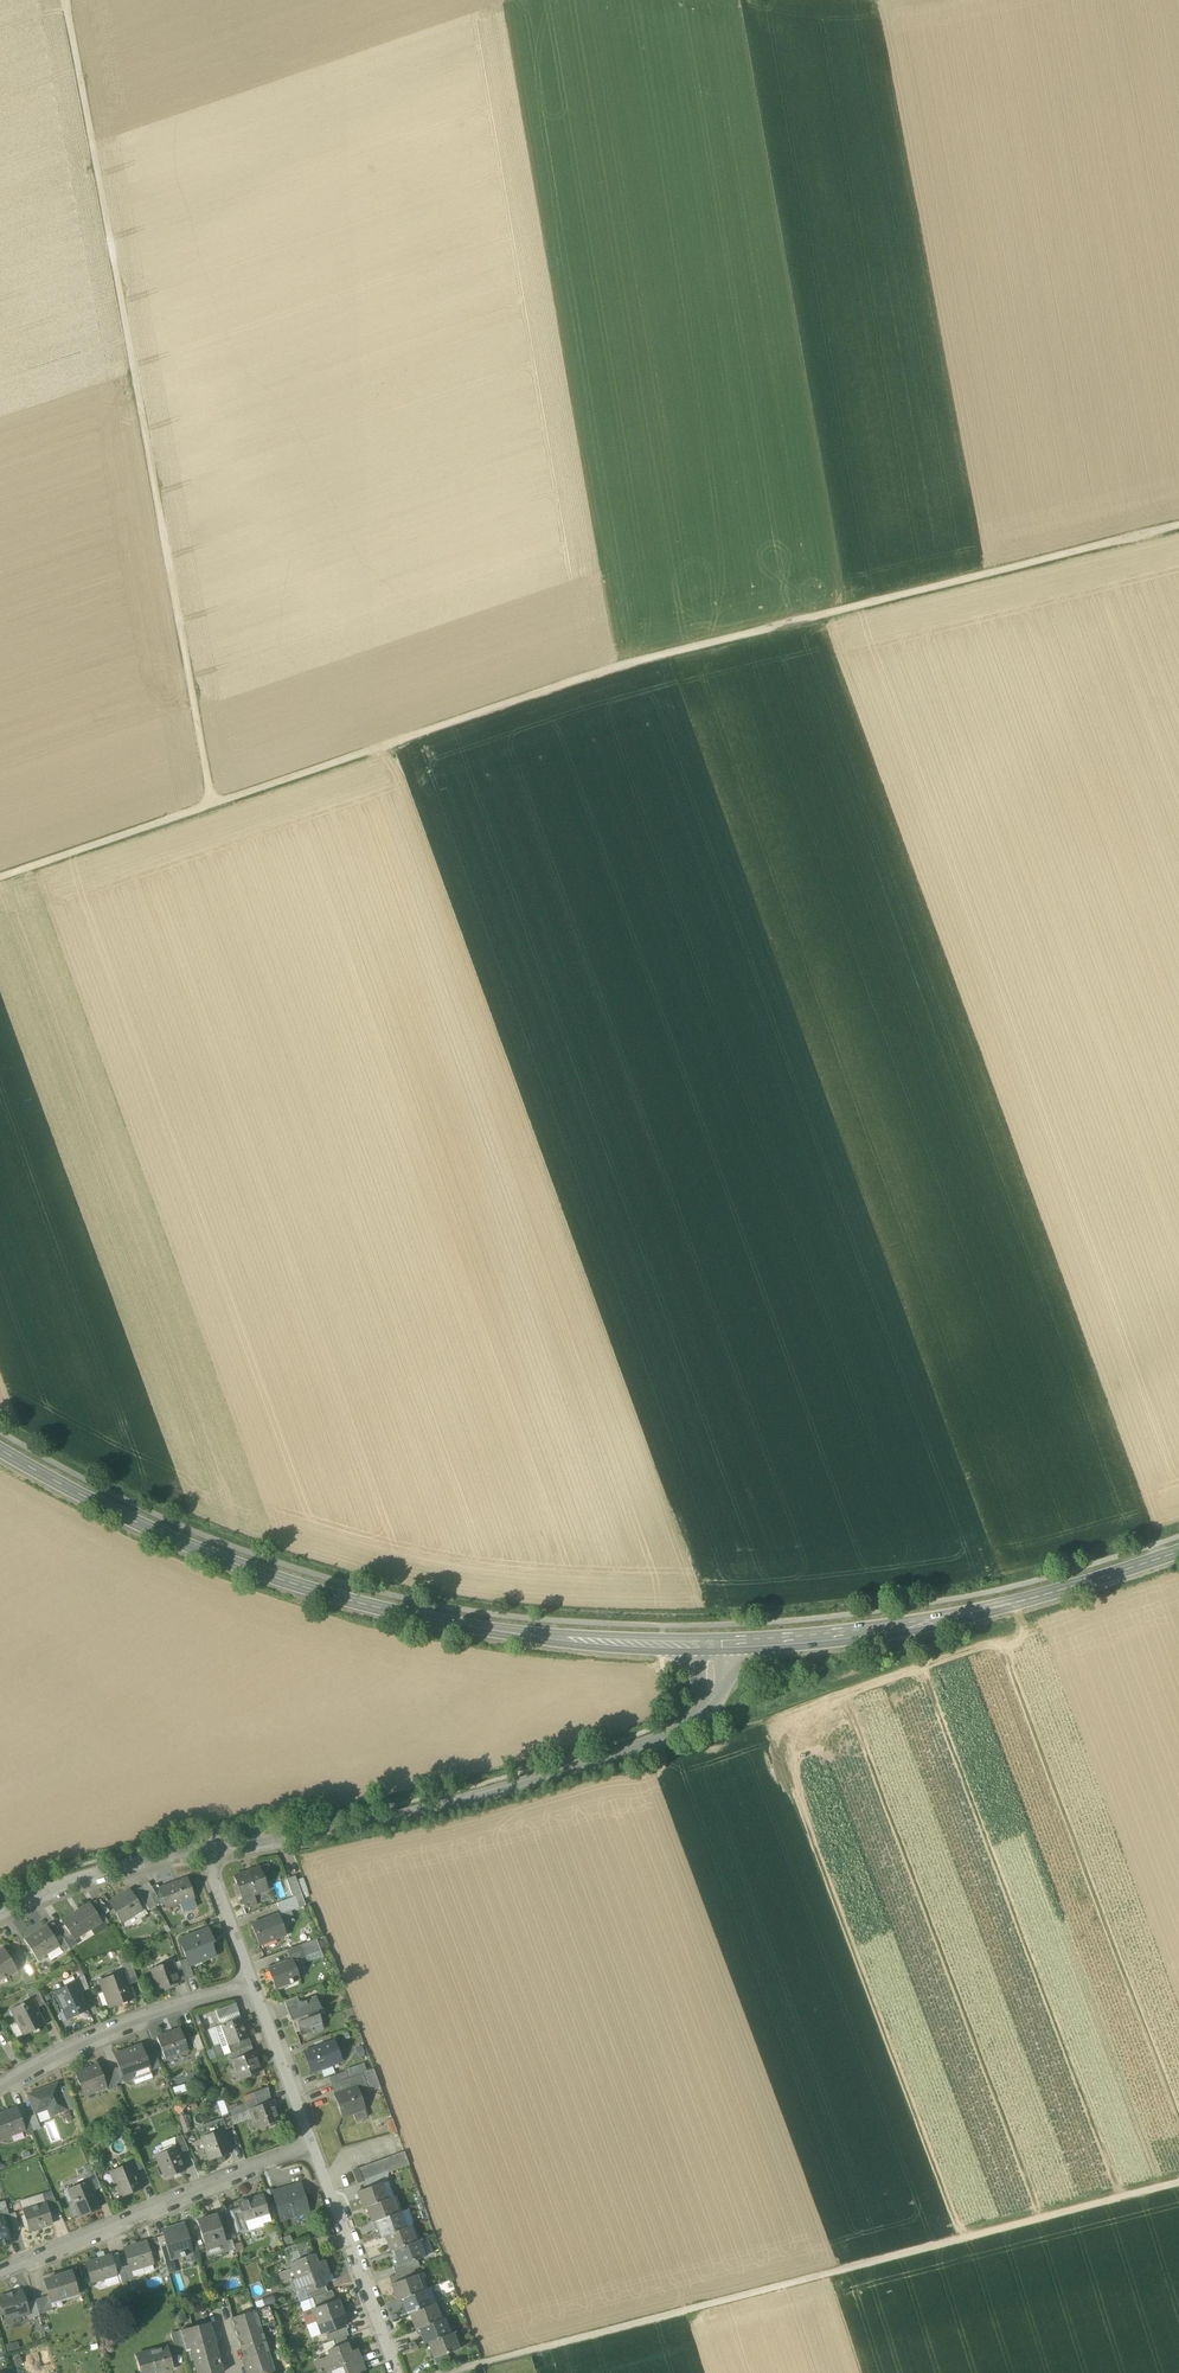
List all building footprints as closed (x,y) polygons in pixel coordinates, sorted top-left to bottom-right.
[(234,1876),(242,1899),(253,1895),(267,1890),(259,1867),(234,1876)] [(286,1879),(292,1897),(295,1896),(301,1894),(296,1880),(295,1876),(286,1879)] [(296,1880),(301,1894),(307,1891),(302,1878),(296,1880)] [(166,1909),(180,1903),(194,1898),(186,1879),(158,1889),(166,1909)] [(147,1883),(142,1886),(151,1900),(156,1897),(147,1883)] [(155,1906),(151,1900),(142,1886),(136,1890),(149,1910),(155,1906)] [(110,1902),(122,1922),(142,1910),(130,1890),(110,1902)] [(305,1906),(301,1894),(295,1896),(299,1908),(305,1906)] [(256,1903),(253,1895),(242,1899),(245,1907),(256,1903)] [(299,1908),(295,1896),(292,1897),(276,1903),(280,1914),(299,1908)] [(197,1908),(194,1898),(180,1903),(183,1913),(197,1908)] [(89,1904),(96,1916),(102,1912),(95,1900),(89,1904)] [(68,1929),(74,1938),(100,1921),(96,1916),(89,1904),(63,1921),(68,1929)] [(257,1934),(261,1944),(284,1935),(277,1915),(252,1924),(256,1935),(257,1934)] [(55,1938),(60,1934),(53,1922),(47,1926),(55,1938)] [(24,1939),(37,1960),(47,1953),(46,1951),(57,1945),(58,1946),(59,1945),(55,1938),(47,1926),(47,1925),(24,1939)] [(68,1929),(60,1934),(70,1949),(77,1944),(74,1938),(68,1929)] [(186,1959),(188,1966),(189,1966),(188,1963),(200,1959),(201,1962),(215,1956),(212,1946),(208,1948),(207,1944),(213,1942),(208,1929),(179,1939),(186,1959)] [(291,1961),(292,1962),(305,1958),(301,1945),(286,1950),(290,1961),(291,1961)] [(2,1973),(5,1978),(17,1971),(3,1948),(0,1950),(0,1975),(2,1973)] [(179,1961),(181,1966),(186,1979),(193,1977),(189,1966),(188,1966),(186,1959),(179,1961)] [(124,1971),(127,1980),(136,1977),(130,1960),(121,1963),(124,1972),(124,1971)] [(268,1969),(275,1988),(289,1983),(290,1986),(292,1985),(290,1980),(297,1978),(292,1962),(291,1961),(290,1961),(268,1969)] [(151,1969),(158,1989),(178,1982),(173,1969),(170,1962),(151,1969)] [(178,1982),(186,1979),(181,1966),(173,1969),(178,1982)] [(104,1991),(110,2007),(134,1998),(129,1984),(127,1980),(124,1971),(124,1972),(99,1981),(103,1991),(104,1991)] [(77,1981),(81,1993),(89,1990),(83,1976),(75,1980),(76,1981),(77,1981)] [(64,2011),(67,2019),(89,2010),(81,1993),(77,1981),(76,1981),(55,1990),(64,2011)] [(64,2011),(55,1990),(51,1992),(60,2013),(64,2011)] [(31,1999),(36,2008),(44,2004),(38,1991),(28,1996),(30,2000),(31,1999)] [(284,2001),(288,2014),(300,2010),(297,2004),(299,2003),(296,1997),(284,2001)] [(295,2021),(300,2035),(311,2031),(312,2034),(323,2030),(318,2014),(317,2015),(315,2011),(320,2009),(316,1997),(299,2003),(297,2004),(300,2010),(288,2014),(291,2022),(295,2021)] [(10,2009),(18,2025),(24,2036),(44,2025),(36,2008),(31,1999),(30,2000),(10,2009)] [(220,2026),(240,2018),(235,2004),(215,2011),(220,2026)] [(220,2026),(228,2045),(248,2038),(240,2018),(220,2026)] [(17,2039),(24,2036),(18,2025),(12,2028),(17,2039)] [(228,2045),(220,2026),(214,2028),(224,2055),(231,2053),(228,2045)] [(157,2036),(165,2059),(188,2051),(179,2028),(157,2036)] [(191,2037),(196,2052),(204,2049),(199,2034),(191,2037)] [(231,2053),(237,2051),(251,2046),(248,2038),(228,2045),(231,2053)] [(303,2053),(310,2073),(341,2061),(334,2041),(303,2053)] [(123,2081),(132,2078),(131,2075),(148,2068),(149,2071),(150,2071),(153,2070),(148,2056),(145,2057),(143,2051),(141,2045),(114,2054),(118,2067),(123,2081)] [(253,2052),(251,2046),(237,2051),(239,2057),(253,2052)] [(148,2056),(155,2053),(153,2048),(143,2051),(145,2057),(148,2056)] [(236,2069),(239,2077),(248,2074),(248,2076),(260,2071),(253,2052),(239,2057),(231,2060),(234,2069),(236,2069)] [(148,2056),(153,2070),(160,2067),(155,2053),(148,2056)] [(75,2072),(84,2095),(106,2086),(103,2077),(98,2064),(75,2072)] [(111,2070),(112,2074),(116,2084),(123,2081),(118,2067),(111,2070)] [(152,2078),(150,2071),(149,2071),(148,2068),(131,2075),(132,2078),(135,2084),(152,2078)] [(328,2078),(330,2085),(348,2079),(345,2072),(328,2078)] [(117,2087),(116,2084),(112,2074),(103,2077),(106,2086),(108,2091),(117,2087)] [(352,2090),(348,2079),(330,2085),(333,2093),(336,2091),(338,2095),(352,2090)] [(55,2114),(66,2109),(59,2089),(57,2084),(27,2095),(35,2114),(48,2108),(52,2107),(54,2113),(55,2114)] [(66,2087),(59,2089),(66,2109),(74,2107),(66,2087)] [(247,2103),(256,2099),(269,2094),(267,2088),(245,2096),(247,2103)] [(342,2117),(353,2113),(356,2112),(355,2108),(362,2105),(356,2088),(352,2090),(338,2095),(341,2104),(337,2105),(342,2117)] [(272,2101),(269,2094),(256,2099),(258,2106),(272,2101)] [(221,2099),(216,2101),(220,2112),(226,2110),(221,2099)] [(228,2114),(232,2125),(253,2118),(250,2109),(258,2106),(256,2099),(247,2103),(227,2110),(228,2114)] [(254,2117),(258,2126),(266,2123),(267,2125),(279,2120),(272,2101),(258,2106),(250,2109),(253,2118),(254,2117)] [(24,2130),(20,2120),(16,2108),(0,2113),(0,2139),(24,2130)] [(363,2109),(356,2112),(353,2113),(356,2121),(366,2117),(363,2109)] [(226,2129),(233,2127),(232,2125),(228,2114),(221,2116),(222,2119),(226,2129)] [(35,2115),(27,2118),(32,2132),(40,2129),(35,2115)] [(24,2130),(26,2136),(33,2134),(32,2132),(27,2118),(20,2120),(24,2130)] [(391,2118),(384,2121),(389,2135),(396,2132),(391,2118)] [(197,2128),(200,2138),(223,2129),(223,2130),(226,2129),(222,2119),(197,2128)] [(231,2152),(223,2130),(223,2129),(200,2138),(209,2160),(231,2152)] [(174,2139),(180,2154),(187,2151),(181,2136),(174,2139)] [(155,2155),(165,2179),(185,2171),(175,2147),(155,2155)] [(404,2152),(397,2154),(402,2167),(409,2165),(404,2152)] [(131,2162),(135,2172),(144,2168),(138,2154),(128,2158),(130,2163),(131,2162)] [(395,2170),(402,2167),(397,2154),(391,2156),(395,2170)] [(389,2172),(395,2170),(391,2156),(384,2159),(389,2172)] [(383,2175),(389,2172),(384,2159),(378,2161),(383,2175)] [(376,2177),(383,2175),(378,2161),(371,2164),(376,2177)] [(118,2190),(121,2198),(142,2189),(135,2172),(131,2162),(130,2163),(111,2171),(115,2180),(112,2182),(116,2191),(118,2190)] [(370,2179),(376,2177),(371,2164),(365,2166),(370,2179)] [(363,2182),(370,2179),(365,2166),(358,2168),(363,2182)] [(352,2171),(356,2184),(363,2182),(358,2168),(352,2171)] [(88,2182),(92,2191),(100,2188),(94,2172),(84,2176),(87,2183),(88,2182)] [(391,2197),(394,2196),(388,2181),(383,2183),(388,2198),(391,2197)] [(70,2190),(80,2216),(99,2208),(92,2191),(88,2182),(87,2183),(70,2190)] [(363,2208),(367,2206),(388,2198),(383,2183),(357,2192),(363,2208)] [(278,2204),(282,2218),(305,2211),(297,2186),(278,2191),(281,2203),(278,2204)] [(19,2202),(22,2210),(45,2203),(43,2200),(42,2195),(19,2202)] [(400,2212),(402,2211),(396,2196),(394,2196),(391,2197),(397,2213),(400,2212)] [(45,2203),(49,2214),(59,2211),(53,2197),(43,2200),(45,2203)] [(240,2208),(244,2220),(260,2216),(266,2214),(261,2197),(239,2203),(240,2208)] [(391,2197),(388,2198),(367,2206),(372,2222),(376,2221),(397,2213),(391,2197)] [(45,2203),(22,2210),(21,2210),(28,2231),(52,2223),(49,2214),(45,2203)] [(230,2211),(234,2224),(244,2221),(244,2220),(240,2208),(230,2211)] [(6,2231),(13,2229),(8,2213),(7,2209),(0,2211),(0,2212),(1,2216),(2,2216),(6,2231)] [(410,2226),(413,2225),(407,2209),(402,2211),(400,2212),(406,2227),(410,2226)] [(15,2211),(8,2213),(13,2229),(13,2230),(20,2228),(15,2211)] [(400,2212),(397,2213),(376,2221),(382,2236),(384,2235),(406,2227),(400,2212)] [(197,2221),(205,2248),(220,2243),(224,2242),(222,2236),(216,2215),(197,2221)] [(10,2244),(6,2231),(2,2216),(1,2216),(0,2217),(0,2247),(10,2244)] [(262,2224),(260,2216),(244,2220),(244,2221),(234,2224),(237,2234),(247,2231),(261,2226),(262,2224)] [(164,2235),(171,2258),(172,2257),(191,2252),(183,2224),(163,2230),(164,2235)] [(415,2242),(418,2241),(413,2225),(410,2226),(415,2242)] [(410,2226),(406,2227),(384,2235),(390,2251),(393,2250),(415,2242),(410,2226)] [(220,2243),(223,2253),(234,2250),(229,2234),(222,2236),(224,2242),(220,2243)] [(157,2237),(164,2262),(173,2260),(172,2257),(171,2258),(164,2235),(157,2237)] [(418,2241),(424,2257),(432,2253),(426,2238),(418,2241)] [(295,2245),(300,2259),(313,2254),(308,2240),(295,2245)] [(128,2265),(130,2271),(153,2264),(146,2241),(123,2248),(128,2265)] [(418,2241),(415,2242),(393,2250),(399,2264),(399,2266),(405,2263),(424,2257),(418,2241)] [(111,2256),(115,2269),(121,2267),(117,2254),(111,2256)] [(286,2270),(290,2281),(325,2268),(323,2260),(316,2263),(313,2254),(300,2259),(294,2261),(296,2266),(286,2270)] [(85,2263),(91,2282),(116,2275),(115,2269),(111,2256),(111,2255),(85,2263)] [(176,2271),(173,2260),(164,2262),(168,2273),(176,2271)] [(391,2267),(394,2275),(402,2272),(407,2270),(405,2263),(399,2266),(399,2264),(391,2267)] [(128,2265),(121,2267),(125,2279),(132,2277),(130,2271),(128,2265)] [(125,2279),(121,2267),(115,2269),(116,2275),(118,2280),(125,2279)] [(328,2275),(325,2268),(290,2281),(294,2291),(303,2287),(305,2293),(324,2286),(321,2278),(328,2275)] [(48,2296),(50,2301),(78,2292),(71,2272),(65,2274),(64,2274),(58,2276),(44,2281),(48,2296)] [(404,2279),(402,2272),(394,2275),(389,2277),(392,2284),(404,2279)] [(417,2292),(421,2291),(422,2291),(416,2275),(411,2277),(417,2292)] [(398,2300),(400,2299),(417,2292),(411,2277),(404,2279),(392,2284),(398,2300)] [(308,2299),(311,2298),(327,2292),(324,2286),(305,2293),(308,2299)] [(427,2307),(431,2305),(425,2290),(422,2291),(421,2291),(427,2307)] [(5,2320),(28,2313),(25,2303),(22,2291),(0,2298),(0,2304),(0,2305),(0,2314),(3,2314),(5,2320)] [(331,2291),(327,2292),(311,2298),(314,2305),(334,2298),(331,2291)] [(406,2314),(409,2313),(427,2307),(421,2291),(417,2292),(400,2299),(406,2314)] [(48,2296),(34,2300),(39,2315),(53,2310),(50,2301),(48,2296)] [(311,2309),(316,2322),(342,2312),(337,2299),(311,2309)] [(39,2316),(39,2315),(34,2300),(25,2303),(28,2313),(29,2319),(39,2316)] [(436,2321),(439,2320),(440,2320),(434,2304),(431,2305),(436,2321)] [(415,2329),(419,2328),(436,2321),(431,2305),(427,2307),(409,2313),(415,2329)] [(254,2310),(259,2326),(274,2322),(268,2306),(254,2310)] [(316,2322),(311,2309),(301,2313),(306,2325),(316,2322)] [(274,2372),(259,2326),(254,2310),(231,2318),(249,2372),(273,2372),(274,2372)] [(346,2325),(342,2312),(316,2322),(320,2334),(346,2325)] [(443,2319),(440,2320),(439,2320),(445,2336),(449,2334),(443,2319)] [(425,2343),(428,2342),(445,2336),(439,2320),(436,2321),(419,2328),(425,2343)] [(316,2322),(306,2325),(311,2338),(320,2334),(316,2322)] [(222,2372),(209,2323),(179,2331),(184,2350),(190,2348),(196,2372),(221,2372),(222,2372)] [(328,2343),(333,2341),(345,2336),(348,2335),(345,2328),(325,2335),(328,2343)] [(170,2333),(175,2352),(183,2350),(184,2350),(179,2331),(170,2333)] [(452,2333),(458,2350),(462,2348),(456,2332),(452,2333)] [(164,2341),(166,2346),(168,2354),(175,2352),(170,2333),(167,2334),(164,2341)] [(449,2334),(445,2336),(428,2342),(435,2358),(447,2353),(458,2350),(452,2333),(449,2334)] [(348,2343),(345,2336),(333,2341),(335,2347),(346,2343),(346,2344),(348,2343)] [(286,2343),(289,2354),(298,2351),(294,2341),(286,2343)] [(319,2359),(323,2369),(358,2356),(356,2350),(349,2352),(346,2344),(346,2343),(335,2347),(327,2350),(329,2356),(319,2359)] [(168,2354),(166,2346),(136,2354),(141,2372),(158,2372),(172,2369),(168,2354)] [(38,2353),(40,2359),(48,2356),(46,2350),(38,2353)] [(435,2358),(436,2363),(449,2358),(447,2353),(435,2358)] [(358,2356),(323,2369),(325,2372),(357,2372),(363,2370),(358,2356)] [(312,2362),(315,2372),(323,2369),(319,2359),(312,2362)]
